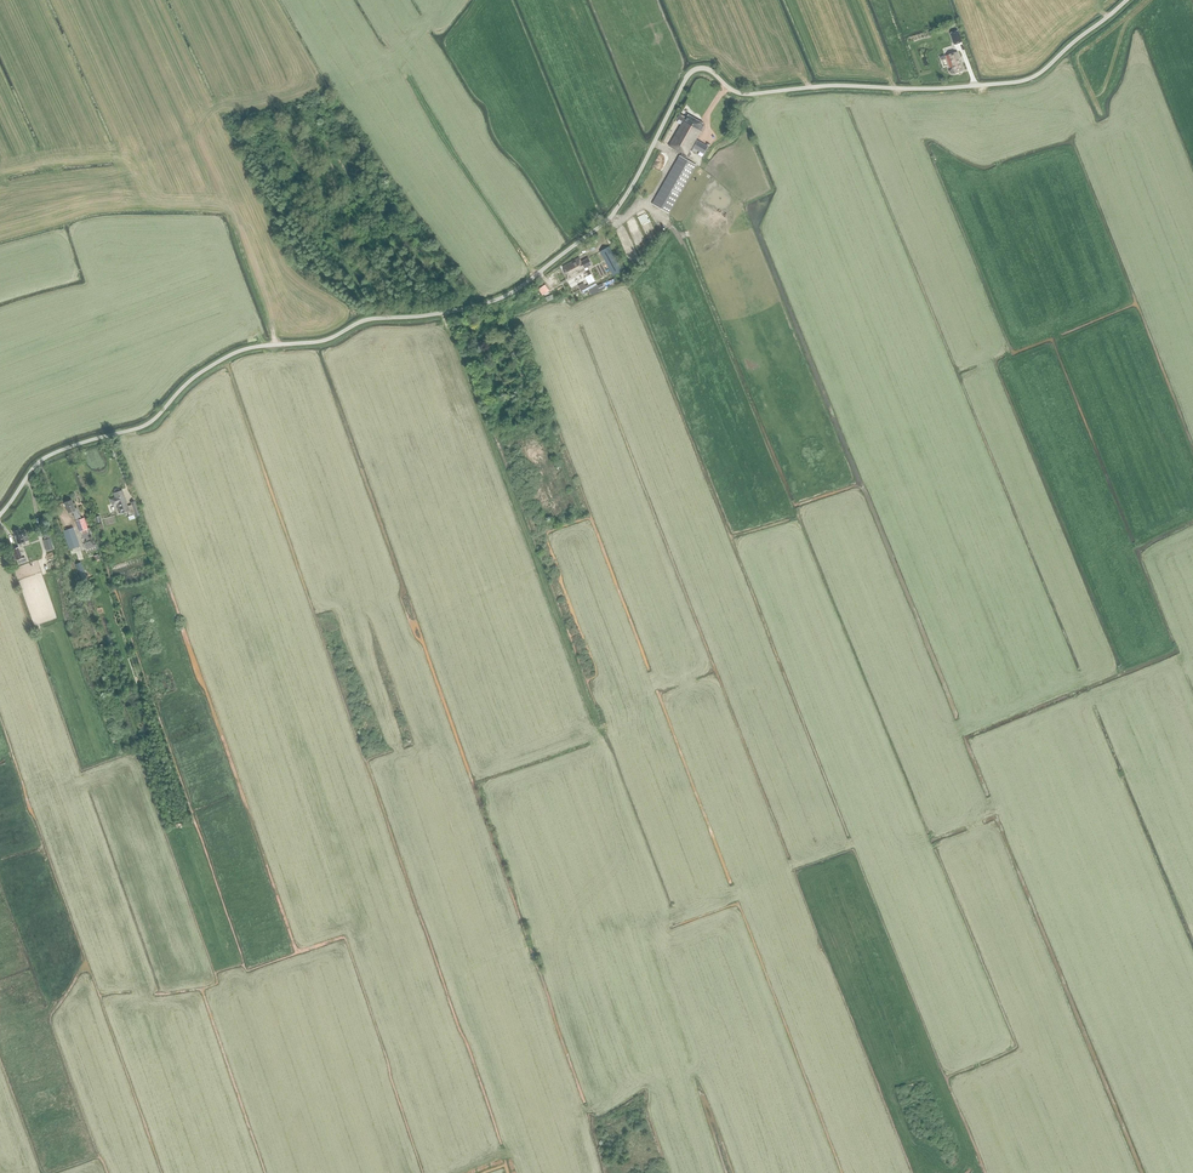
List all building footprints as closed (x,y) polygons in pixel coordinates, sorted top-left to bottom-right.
[(954,45),(962,42),(958,30),(950,33),(954,45)] [(953,69),(951,69),(950,70),(950,71),(950,73),(951,74),(953,74),(954,73),(954,74),(964,71),(964,70),(957,52),(945,56),(949,67),(952,67),(953,69)] [(682,121),(669,145),(682,153),(680,156),(679,155),(665,181),(652,204),(669,213),(687,181),(696,165),(687,160),(684,159),(689,151),(689,150),(695,140),(704,124),(703,124),(703,123),(687,115),(686,117),(679,113),(677,117),(678,118),(678,119),(682,121)] [(699,142),(695,140),(689,150),(691,151),(693,148),(703,154),(707,146),(703,144),(699,142)] [(660,153),(655,166),(662,169),(668,155),(660,153)] [(622,270),(609,247),(600,251),(613,275),(622,270)] [(579,258),(562,267),(565,271),(564,272),(568,279),(581,271),(581,272),(585,270),(586,271),(588,269),(587,267),(592,265),(588,258),(581,262),(579,258)] [(592,282),(586,286),(588,290),(597,285),(595,281),(592,282)] [(589,292),(588,290),(586,286),(584,283),(578,286),(583,295),(589,292)] [(550,291),(545,285),(539,289),(543,295),(550,291)] [(117,489),(115,489),(114,490),(114,491),(115,493),(114,493),(115,498),(110,499),(112,505),(117,503),(120,513),(127,511),(129,515),(134,513),(135,516),(140,515),(135,501),(131,502),(132,505),(127,506),(123,495),(122,495),(120,491),(119,491),(119,490),(118,489),(117,489)] [(80,518),(79,514),(77,508),(75,509),(71,500),(64,502),(68,513),(72,511),(74,516),(75,520),(80,518)] [(100,515),(93,517),(95,524),(102,522),(100,515)] [(75,521),(79,532),(88,529),(84,518),(75,521)] [(63,531),(69,550),(79,546),(73,527),(63,531)] [(14,529),(14,530),(14,531),(13,531),(15,536),(14,536),(17,544),(18,545),(19,545),(19,543),(29,540),(27,535),(26,535),(25,531),(23,530),(20,531),(19,529),(18,530),(18,529),(17,528),(14,529)] [(45,539),(47,550),(54,549),(51,538),(45,539)] [(83,544),(86,553),(98,549),(95,539),(83,544)] [(17,560),(22,558),(18,547),(12,549),(16,560),(17,560)]
